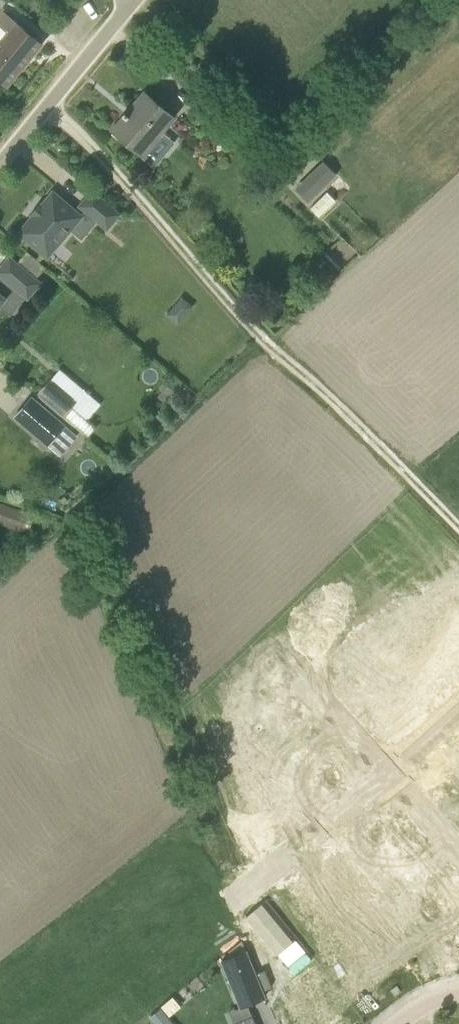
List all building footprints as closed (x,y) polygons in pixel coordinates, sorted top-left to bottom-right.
[(41,43),(4,11),(0,16),(0,80),(8,87),(43,45),(41,43)] [(175,118),(145,93),(133,107),(135,109),(129,116),(125,113),(123,115),(125,117),(113,131),(143,156),(175,118)] [(322,162),(295,189),(308,202),(335,175),(322,162)] [(93,192),(82,206),(108,228),(119,214),(93,192)] [(34,217),(20,233),(48,256),(81,217),(54,193),(43,206),(41,204),(38,206),(40,208),(35,213),(33,212),(31,215),(34,217)] [(0,271),(0,273),(28,297),(40,283),(10,259),(0,271)] [(7,294),(13,287),(0,276),(0,288),(7,294)] [(51,380),(40,393),(65,415),(77,401),(51,380)] [(39,436),(54,417),(31,398),(16,416),(39,436)] [(28,532),(34,513),(0,501),(0,522),(28,532)] [(444,626),(437,618),(427,628),(444,647),(453,639),(458,645),(458,612),(444,626)] [(344,682),(356,695),(390,665),(374,647),(381,640),(372,630),(352,647),(361,657),(341,675),(346,680),(344,682)] [(403,704),(422,686),(413,676),(406,682),(390,665),(356,695),(368,709),(370,707),(375,712),(395,694),(403,704)] [(280,773),(281,774),(282,773),(267,755),(266,756),(265,754),(232,780),(248,800),(280,773)] [(264,820),(297,794),(281,774),(280,773),(248,800),(264,820)] [(332,907),(363,882),(348,863),(317,889),(332,907)] [(345,923),(376,898),(377,897),(364,881),(363,882),(332,907),(345,923)] [(358,939),(389,913),(376,898),(345,923),(358,939)] [(263,907),(247,920),(278,957),(293,944),(263,907)] [(371,954),(402,929),(389,913),(358,939),(371,954)] [(265,998),(246,951),(222,961),(241,1008),(265,998)] [(323,971),(304,986),(315,1000),(288,1022),(290,1023),(336,1023),(342,1019),(330,1004),(342,995),(323,971)] [(161,1008),(150,1018),(155,1023),(161,1023),(169,1018),(161,1008)]
